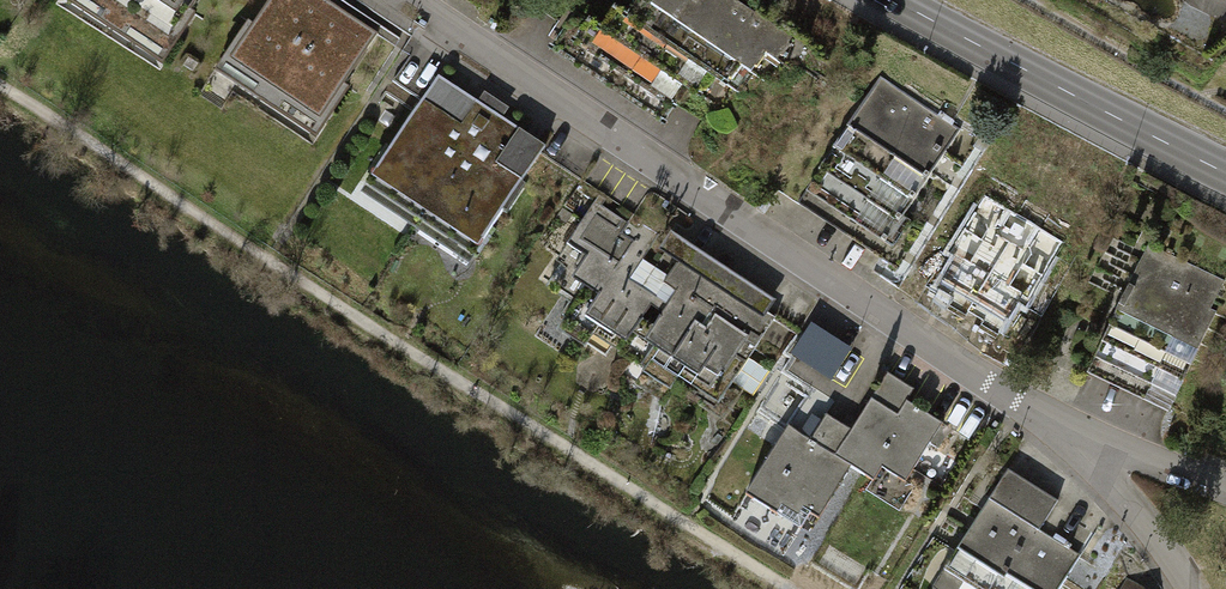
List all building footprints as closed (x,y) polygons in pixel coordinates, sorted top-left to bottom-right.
[(165,60),(203,0),(66,0),(165,60)] [(328,0),(257,0),(212,73),(314,135),(377,33),(328,0)] [(731,0),(659,0),(639,33),(623,24),(613,41),(600,33),(593,46),(579,38),(564,64),(641,110),(653,90),(665,98),(678,76),(696,87),(708,67),(725,77),(734,62),(750,71),(762,51),(781,62),(795,38),(731,0)] [(363,183),(466,253),(537,150),(434,80),(363,183)] [(961,131),(882,81),(816,184),(895,234),(961,131)] [(774,303),(599,192),(541,282),(716,394),(774,303)] [(1063,243),(984,198),(928,294),(1007,339),(1063,243)] [(1151,242),(1090,373),(1172,411),(1225,295),(1225,277),(1151,242)] [(834,376),(856,340),(814,315),(793,351),(834,376)] [(947,419),(885,382),(854,434),(828,419),(815,441),(787,424),(743,496),(810,536),(854,465),(901,493),(947,419)] [(1010,472),(935,588),(937,588),(1062,588),(1083,558),(1040,530),(1058,503),(1010,472)] [(1139,581),(1124,580),(1120,588),(1144,588),(1139,581)]
